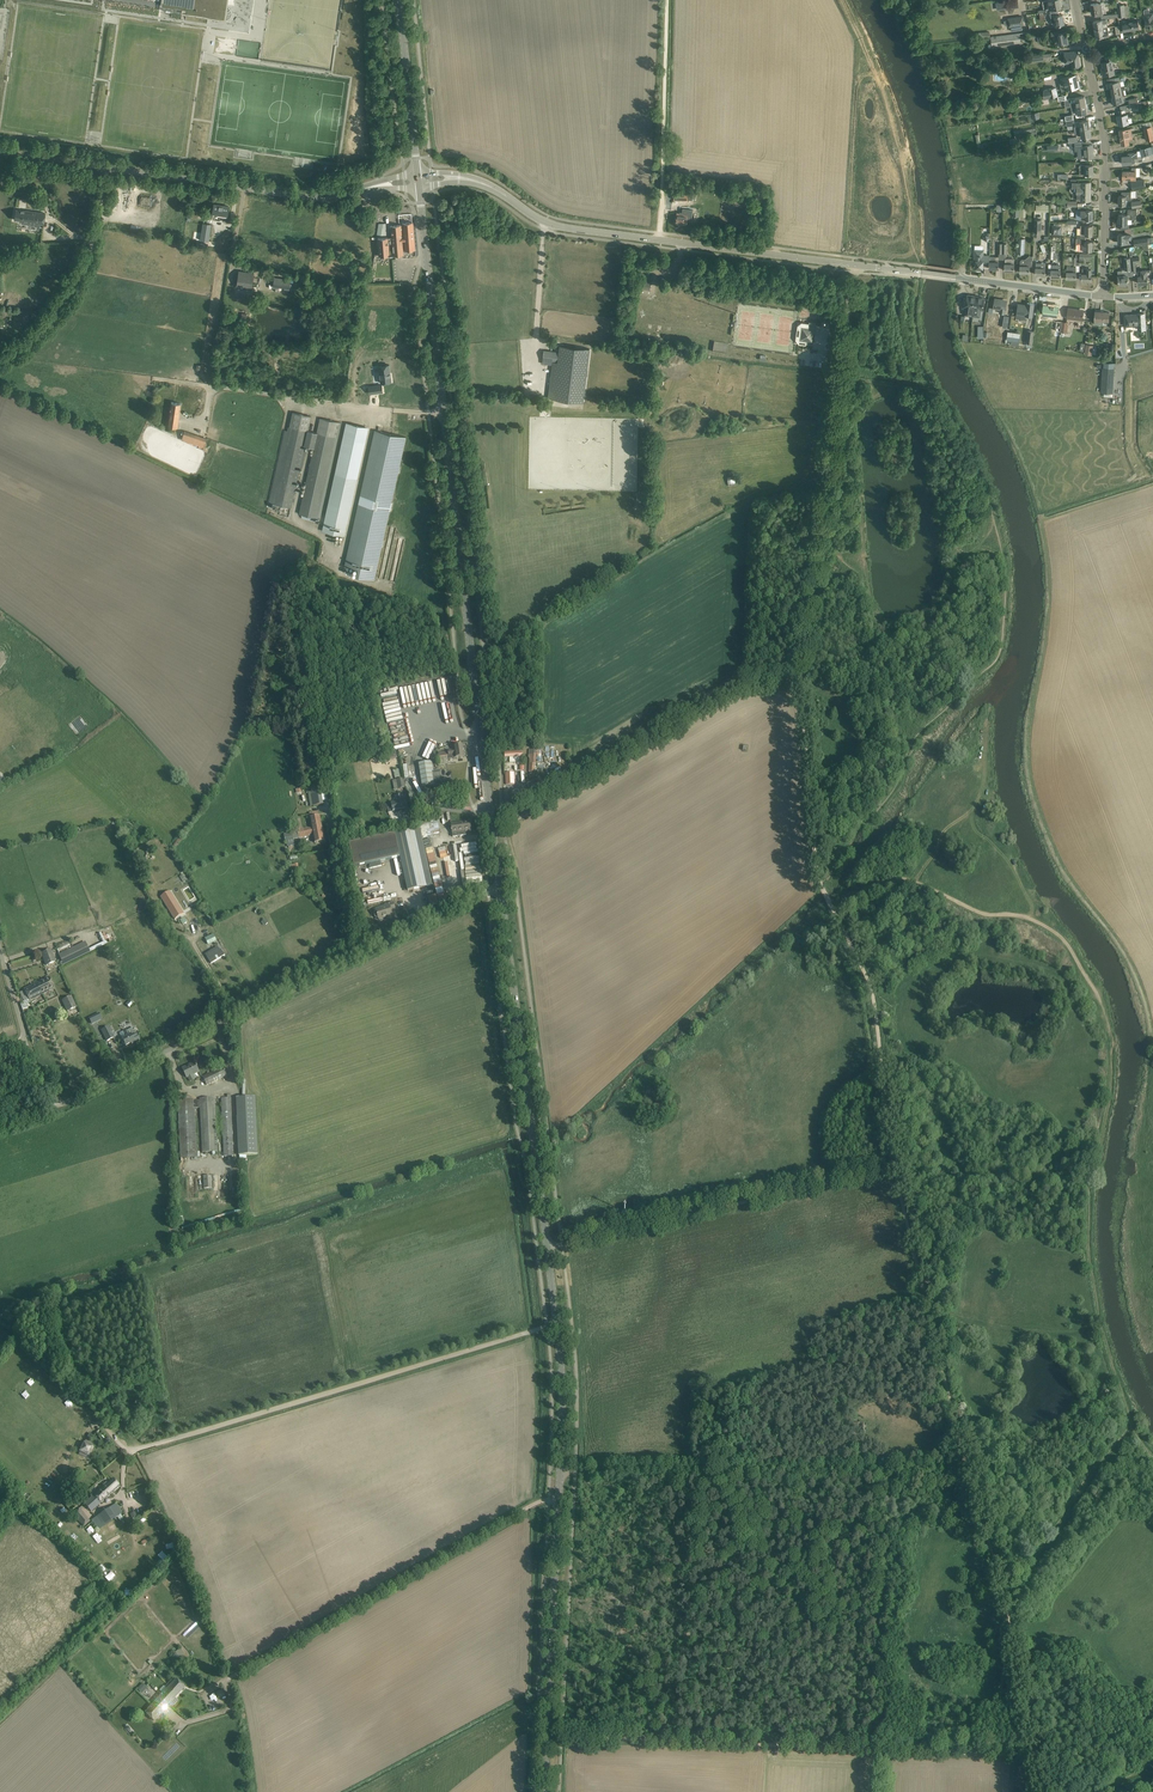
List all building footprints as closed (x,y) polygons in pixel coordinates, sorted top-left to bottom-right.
[(186,13),(187,13),(208,16),(224,19),(225,19),(226,19),(227,18),(228,18),(229,18),(229,17),(230,17),(230,16),(231,15),(231,14),(231,13),(231,12),(231,11),(231,10),(230,9),(229,8),(228,8),(228,7),(227,7),(226,7),(227,4),(227,0),(163,0),(162,6),(187,9),(186,13)] [(1049,9),(1051,9),(1052,12),(1061,11),(1060,7),(1062,7),(1060,0),(1048,0),(1049,9)] [(1097,3),(1091,4),(1092,13),(1103,11),(1101,3),(1098,4),(1097,3)] [(1117,5),(1118,17),(1126,16),(1124,4),(1117,5)] [(1144,10),(1144,14),(1145,19),(1144,19),(1146,28),(1149,27),(1149,28),(1152,27),(1152,13),(1150,13),(1149,9),(1148,9),(1145,9),(1144,10)] [(1063,14),(1057,15),(1051,16),(1052,23),(1056,22),(1056,26),(1065,24),(1063,14)] [(1095,29),(1103,28),(1102,23),(1107,22),(1107,19),(1111,18),(1110,14),(1101,16),(1102,19),(1094,21),(1095,29)] [(1023,16),(1008,18),(1008,20),(1005,21),(1005,25),(1009,24),(1009,27),(1024,25),(1023,16)] [(1140,29),(1139,23),(1138,20),(1122,23),(1124,32),(1140,29)] [(1108,27),(1103,28),(1095,29),(1096,37),(1109,35),(1108,27)] [(1066,31),(1062,32),(1061,30),(1051,32),(1052,35),(1053,34),(1054,40),(1059,39),(1060,44),(1068,42),(1066,31)] [(1020,33),(991,37),(992,46),(1021,43),(1020,33)] [(1078,51),(1072,51),(1064,52),(1066,63),(1072,63),(1072,67),(1080,66),(1078,51)] [(1115,62),(1115,60),(1114,55),(1106,56),(1107,61),(1102,62),(1105,76),(1114,74),(1112,62),(1115,62)] [(1078,87),(1075,75),(1062,78),(1065,90),(1068,90),(1070,90),(1069,89),(1078,87)] [(1111,97),(1122,95),(1120,81),(1126,80),(1125,76),(1107,79),(1108,83),(1107,83),(1108,88),(1111,87),(1113,97),(1111,97)] [(986,87),(980,94),(988,102),(990,100),(992,103),(997,97),(994,94),(994,95),(990,91),(986,87)] [(1057,87),(1044,90),(1044,99),(1059,96),(1057,87)] [(1122,95),(1111,97),(1113,104),(1124,102),(1122,95)] [(1085,96),(1070,98),(1071,102),(1072,102),(1073,106),(1086,104),(1085,96)] [(144,102),(142,122),(153,123),(155,103),(144,102)] [(1086,104),(1073,106),(1073,110),(1072,111),(1073,115),(1088,112),(1086,104)] [(1125,114),(1124,110),(1119,111),(1120,115),(1117,115),(1119,124),(1132,122),(1132,118),(1129,118),(1128,114),(1125,114)] [(1074,119),(1066,120),(1067,125),(1074,124),(1075,130),(1090,128),(1089,120),(1075,122),(1074,119)] [(1145,134),(1152,132),(1152,130),(1152,126),(1151,126),(1150,122),(1143,124),(1144,126),(1144,128),(1143,128),(1145,134)] [(1036,128),(1022,130),(1014,131),(1015,137),(1023,136),(1023,138),(1037,136),(1036,128)] [(1090,128),(1075,130),(1075,134),(1081,133),(1082,137),(1091,136),(1090,128)] [(1145,134),(1146,140),(1152,139),(1152,142),(1152,132),(1145,134)] [(1132,138),(1131,133),(1127,134),(1128,135),(1120,136),(1122,145),(1129,143),(1128,138),(1132,138)] [(1020,137),(1010,139),(1011,146),(1021,144),(1020,137)] [(1083,141),(1078,142),(1069,142),(1069,143),(1069,147),(1075,147),(1075,151),(1077,151),(1078,158),(1092,158),(1092,153),(1091,153),(1091,151),(1093,151),(1093,144),(1084,145),(1083,141)] [(1150,147),(1141,149),(1141,150),(1143,155),(1152,153),(1150,147)] [(1128,156),(1122,156),(1123,164),(1132,163),(1135,163),(1135,158),(1138,158),(1138,156),(1143,155),(1141,150),(1140,150),(1137,150),(1137,152),(1128,153),(1128,156)] [(1093,165),(1087,165),(1085,165),(1079,165),(1079,174),(1093,174),(1093,165)] [(1136,179),(1136,168),(1132,167),(1132,171),(1123,171),(1123,179),(1123,182),(1124,182),(1127,182),(1128,182),(1128,179),(1136,179)] [(1146,186),(1144,180),(1131,182),(1132,189),(1146,186)] [(1090,182),(1078,182),(1078,187),(1077,187),(1077,194),(1077,198),(1081,199),(1081,200),(1091,200),(1091,195),(1090,195),(1090,182)] [(1119,195),(1119,204),(1125,204),(1126,204),(1126,200),(1131,200),(1131,197),(1131,196),(1131,192),(1126,192),(1122,192),(1122,195),(1119,195)] [(1068,198),(1058,198),(1058,203),(1064,203),(1064,207),(1069,207),(1069,206),(1077,206),(1077,201),(1068,201),(1068,198)] [(214,204),(213,210),(213,213),(227,215),(229,206),(223,205),(223,206),(214,204)] [(1086,206),(1078,206),(1078,210),(1076,210),(1076,219),(1093,219),(1093,210),(1086,209),(1086,206)] [(677,213),(676,223),(686,224),(687,221),(692,221),(693,209),(689,209),(682,208),(682,212),(679,212),(679,213),(677,213)] [(15,209),(14,220),(21,221),(21,223),(28,224),(29,222),(43,224),(45,213),(25,210),(25,211),(15,209)] [(1129,214),(1119,214),(1119,215),(1119,218),(1119,224),(1127,224),(1132,224),(1132,219),(1133,219),(1133,215),(1137,215),(1137,209),(1128,209),(1129,209),(1129,214)] [(391,225),(392,238),(388,239),(388,237),(377,238),(379,256),(403,254),(403,250),(405,250),(415,249),(413,222),(403,223),(403,225),(401,225),(401,224),(391,225)] [(203,223),(201,240),(209,241),(212,225),(203,223)] [(386,234),(386,223),(378,223),(378,234),(386,234)] [(1052,224),(1052,234),(1061,235),(1062,223),(1054,223),(1054,224),(1052,224)] [(1077,234),(1077,237),(1086,238),(1086,235),(1093,235),(1093,225),(1086,225),(1086,226),(1081,226),(1081,234),(1077,234)] [(1126,234),(1124,234),(1119,234),(1118,243),(1128,243),(1128,238),(1131,238),(1131,234),(1126,234)] [(1086,241),(1086,238),(1077,237),(1074,237),(1074,243),(1081,244),(1081,245),(1084,245),(1084,250),(1092,250),(1092,241),(1086,241)] [(1149,243),(1148,237),(1134,240),(1135,246),(1149,243)] [(983,264),(989,264),(990,256),(990,255),(984,255),(984,250),(977,249),(977,253),(974,253),(974,260),(976,260),(976,268),(983,268),(983,264)] [(990,256),(989,264),(989,265),(989,268),(999,268),(999,262),(999,257),(990,256)] [(1140,257),(1130,258),(1131,271),(1136,270),(1136,262),(1140,261),(1140,257)] [(1014,259),(1005,259),(1005,270),(1014,270),(1014,264),(1014,259)] [(1023,262),(1021,262),(1020,272),(1030,272),(1030,266),(1032,266),(1032,261),(1023,261),(1023,262)] [(1045,263),(1036,263),(1036,274),(1045,274),(1045,267),(1045,263)] [(1061,265),(1052,264),(1051,276),(1061,276),(1061,269),(1060,269),(1061,265)] [(1076,272),(1076,267),(1067,267),(1067,278),(1076,278),(1076,272)] [(1082,268),(1082,280),(1092,280),(1092,273),(1091,273),(1091,269),(1082,268)] [(254,273),(247,272),(239,270),(237,284),(252,286),(254,273)] [(1151,270),(1147,270),(1138,271),(1139,283),(1148,282),(1148,279),(1151,278),(1151,270)] [(1122,272),(1122,271),(1118,271),(1119,276),(1118,276),(1119,284),(1124,283),(1124,284),(1124,285),(1127,285),(1127,284),(1127,283),(1128,283),(1128,275),(1127,271),(1122,272)] [(274,277),(273,287),(278,287),(278,286),(285,287),(285,288),(289,289),(290,280),(274,277)] [(641,281),(640,288),(650,290),(651,283),(641,281)] [(973,316),(975,296),(967,294),(967,298),(964,298),(963,307),(966,308),(965,315),(973,316)] [(978,296),(975,296),(973,316),(980,317),(981,309),(984,310),(985,298),(978,297),(978,296)] [(995,298),(994,304),(994,308),(1000,309),(1000,313),(1005,313),(1007,301),(999,300),(999,299),(995,298)] [(1017,312),(1016,317),(1026,319),(1026,315),(1032,316),(1034,303),(1027,302),(1027,305),(1018,304),(1017,312)] [(1043,305),(1043,310),(1042,314),(1050,315),(1049,319),(1057,320),(1058,316),(1059,307),(1054,306),(1054,307),(1043,305)] [(1068,308),(1068,314),(1067,319),(1083,320),(1084,314),(1083,314),(1083,311),(1077,310),(1077,309),(1068,308)] [(1095,315),(1095,316),(1095,320),(1095,324),(1103,324),(1103,321),(1109,321),(1109,312),(1103,312),(1103,313),(1101,313),(1101,312),(1095,312),(1095,315)] [(1125,315),(1126,326),(1138,326),(1138,330),(1146,330),(1145,313),(1137,314),(1125,315)] [(816,322),(810,322),(809,321),(808,328),(802,327),(800,339),(812,341),(814,329),(815,329),(815,326),(816,322)] [(1069,322),(1062,321),(1061,331),(1067,332),(1069,322)] [(1024,325),(1016,323),(1014,336),(1023,337),(1024,325)] [(726,352),(727,342),(715,341),(714,351),(726,352)] [(1092,354),(1093,344),(1085,344),(1085,354),(1092,354)] [(590,349),(560,345),(558,361),(553,361),(548,398),(583,402),(590,349)] [(558,361),(559,352),(544,350),(542,359),(553,361),(558,361)] [(380,373),(378,373),(379,378),(380,378),(381,383),(391,382),(391,375),(390,375),(390,373),(389,364),(379,366),(380,373)] [(1113,393),(1114,369),(1103,368),(1101,392),(1113,393)] [(382,385),(368,386),(369,393),(383,392),(382,385)] [(171,402),(170,408),(170,411),(168,426),(178,427),(181,403),(171,402)] [(285,430),(268,506),(276,507),(276,504),(292,507),(301,467),(302,467),(306,450),(304,450),(305,446),(308,432),(311,416),(293,412),(291,418),(291,422),(289,422),(287,431),(285,430)] [(304,488),(299,513),(303,514),(302,517),(319,521),(341,423),(337,422),(320,418),(317,434),(313,447),(305,485),(304,488)] [(346,422),(322,531),(345,536),(369,427),(346,422)] [(375,430),(344,564),(357,567),(356,575),(375,579),(406,437),(375,430)] [(184,431),(182,440),(204,447),(207,438),(184,431)] [(308,432),(305,446),(313,447),(317,434),(308,432)] [(296,686),(289,687),(291,696),(297,695),(296,686)] [(428,746),(430,749),(447,741),(445,737),(428,746)] [(463,745),(457,746),(451,747),(452,750),(438,752),(439,757),(448,756),(449,759),(465,757),(463,745)] [(535,764),(536,755),(536,750),(529,749),(528,758),(529,758),(529,772),(534,772),(535,764)] [(431,762),(426,763),(419,764),(422,782),(423,788),(434,786),(434,785),(441,784),(439,770),(433,771),(431,762)] [(396,779),(402,776),(399,768),(393,770),(396,779)] [(514,784),(514,773),(506,773),(506,784),(514,784)] [(542,783),(539,777),(535,779),(538,783),(532,787),(535,793),(543,788),(541,784),(542,783)] [(405,788),(403,779),(396,780),(398,789),(405,788)] [(310,792),(309,792),(311,806),(312,806),(323,804),(321,790),(310,792)] [(515,797),(513,793),(509,795),(512,799),(515,805),(523,800),(522,797),(521,796),(520,794),(515,797)] [(404,810),(401,796),(396,797),(397,802),(391,803),(392,807),(387,808),(388,813),(393,812),(404,810)] [(324,841),(320,816),(319,812),(309,814),(312,828),(309,828),(308,828),(298,830),(298,832),(285,834),(286,840),(310,836),(310,835),(313,834),(315,843),(324,841)] [(469,821),(451,824),(453,837),(466,835),(466,831),(471,830),(470,821),(469,821)] [(400,868),(403,867),(408,891),(432,885),(420,829),(349,844),(354,867),(401,857),(402,863),(399,863),(400,868)] [(430,838),(423,840),(426,849),(433,847),(430,838)] [(170,891),(161,897),(174,919),(178,917),(184,914),(183,912),(175,900),(171,893),(170,891)] [(438,904),(435,895),(428,896),(430,905),(438,904)] [(376,910),(376,912),(375,913),(374,914),(375,917),(377,918),(378,918),(379,919),(392,915),(391,911),(395,909),(393,903),(385,905),(385,907),(376,910)] [(198,912),(185,920),(191,929),(204,922),(198,912)] [(216,941),(213,934),(205,938),(208,944),(216,941)] [(60,963),(62,966),(90,952),(85,941),(58,955),(62,962),(60,963)] [(218,946),(205,954),(211,963),(225,955),(221,949),(220,950),(218,946)] [(56,961),(51,950),(41,954),(46,965),(56,961)] [(29,1000),(54,988),(49,977),(24,989),(25,991),(20,993),(24,1001),(29,999),(29,1000)] [(68,1011),(75,1007),(71,997),(63,1000),(68,1011)] [(113,1037),(111,1032),(108,1027),(102,1030),(107,1041),(113,1037)] [(128,1030),(128,1029),(120,1033),(123,1038),(122,1038),(122,1039),(122,1041),(122,1043),(123,1044),(125,1045),(133,1042),(134,1044),(140,1041),(133,1028),(128,1030)] [(200,1072),(197,1067),(197,1066),(196,1066),(195,1063),(182,1069),(187,1078),(188,1078),(190,1082),(195,1079),(193,1075),(200,1072)] [(226,1076),(225,1073),(222,1067),(203,1077),(207,1085),(226,1076)] [(255,1097),(236,1098),(239,1155),(258,1154),(255,1097)] [(200,1100),(200,1108),(202,1152),(218,1152),(216,1098),(200,1099),(200,1100)] [(224,1156),(233,1156),(231,1098),(222,1098),(224,1156)] [(181,1158),(196,1157),(194,1108),(194,1101),(194,1099),(178,1100),(181,1158)] [(204,1188),(212,1188),(212,1175),(203,1176),(204,1188)] [(863,1422),(853,1423),(854,1432),(864,1432),(863,1422)] [(93,1444),(85,1440),(84,1442),(83,1442),(78,1452),(88,1456),(93,1446),(92,1446),(93,1444)] [(113,1478),(108,1482),(84,1504),(91,1511),(120,1486),(113,1478)] [(124,1512),(117,1503),(92,1520),(98,1530),(124,1512)] [(85,1514),(79,1508),(72,1514),(80,1523),(81,1523),(83,1525),(82,1526),(84,1527),(90,1521),(89,1519),(88,1520),(87,1518),(87,1517),(85,1514)] [(155,1512),(151,1516),(156,1521),(160,1517),(155,1512)] [(96,1544),(101,1541),(96,1533),(92,1536),(96,1544)] [(162,1551),(157,1555),(161,1559),(165,1562),(169,1559),(162,1551)] [(102,1574),(107,1569),(102,1564),(97,1569),(102,1574)] [(109,1582),(115,1576),(111,1571),(105,1577),(109,1582)] [(136,1587),(141,1582),(136,1577),(132,1582),(136,1587)] [(117,1590),(121,1585),(117,1582),(113,1586),(117,1590)] [(180,1659),(185,1654),(180,1648),(174,1653),(180,1659)] [(185,1687),(176,1679),(145,1712),(154,1721),(181,1691),(185,1687)] [(147,1687),(142,1683),(137,1689),(142,1693),(147,1687)] [(223,1689),(216,1692),(218,1698),(225,1695),(223,1689)]
